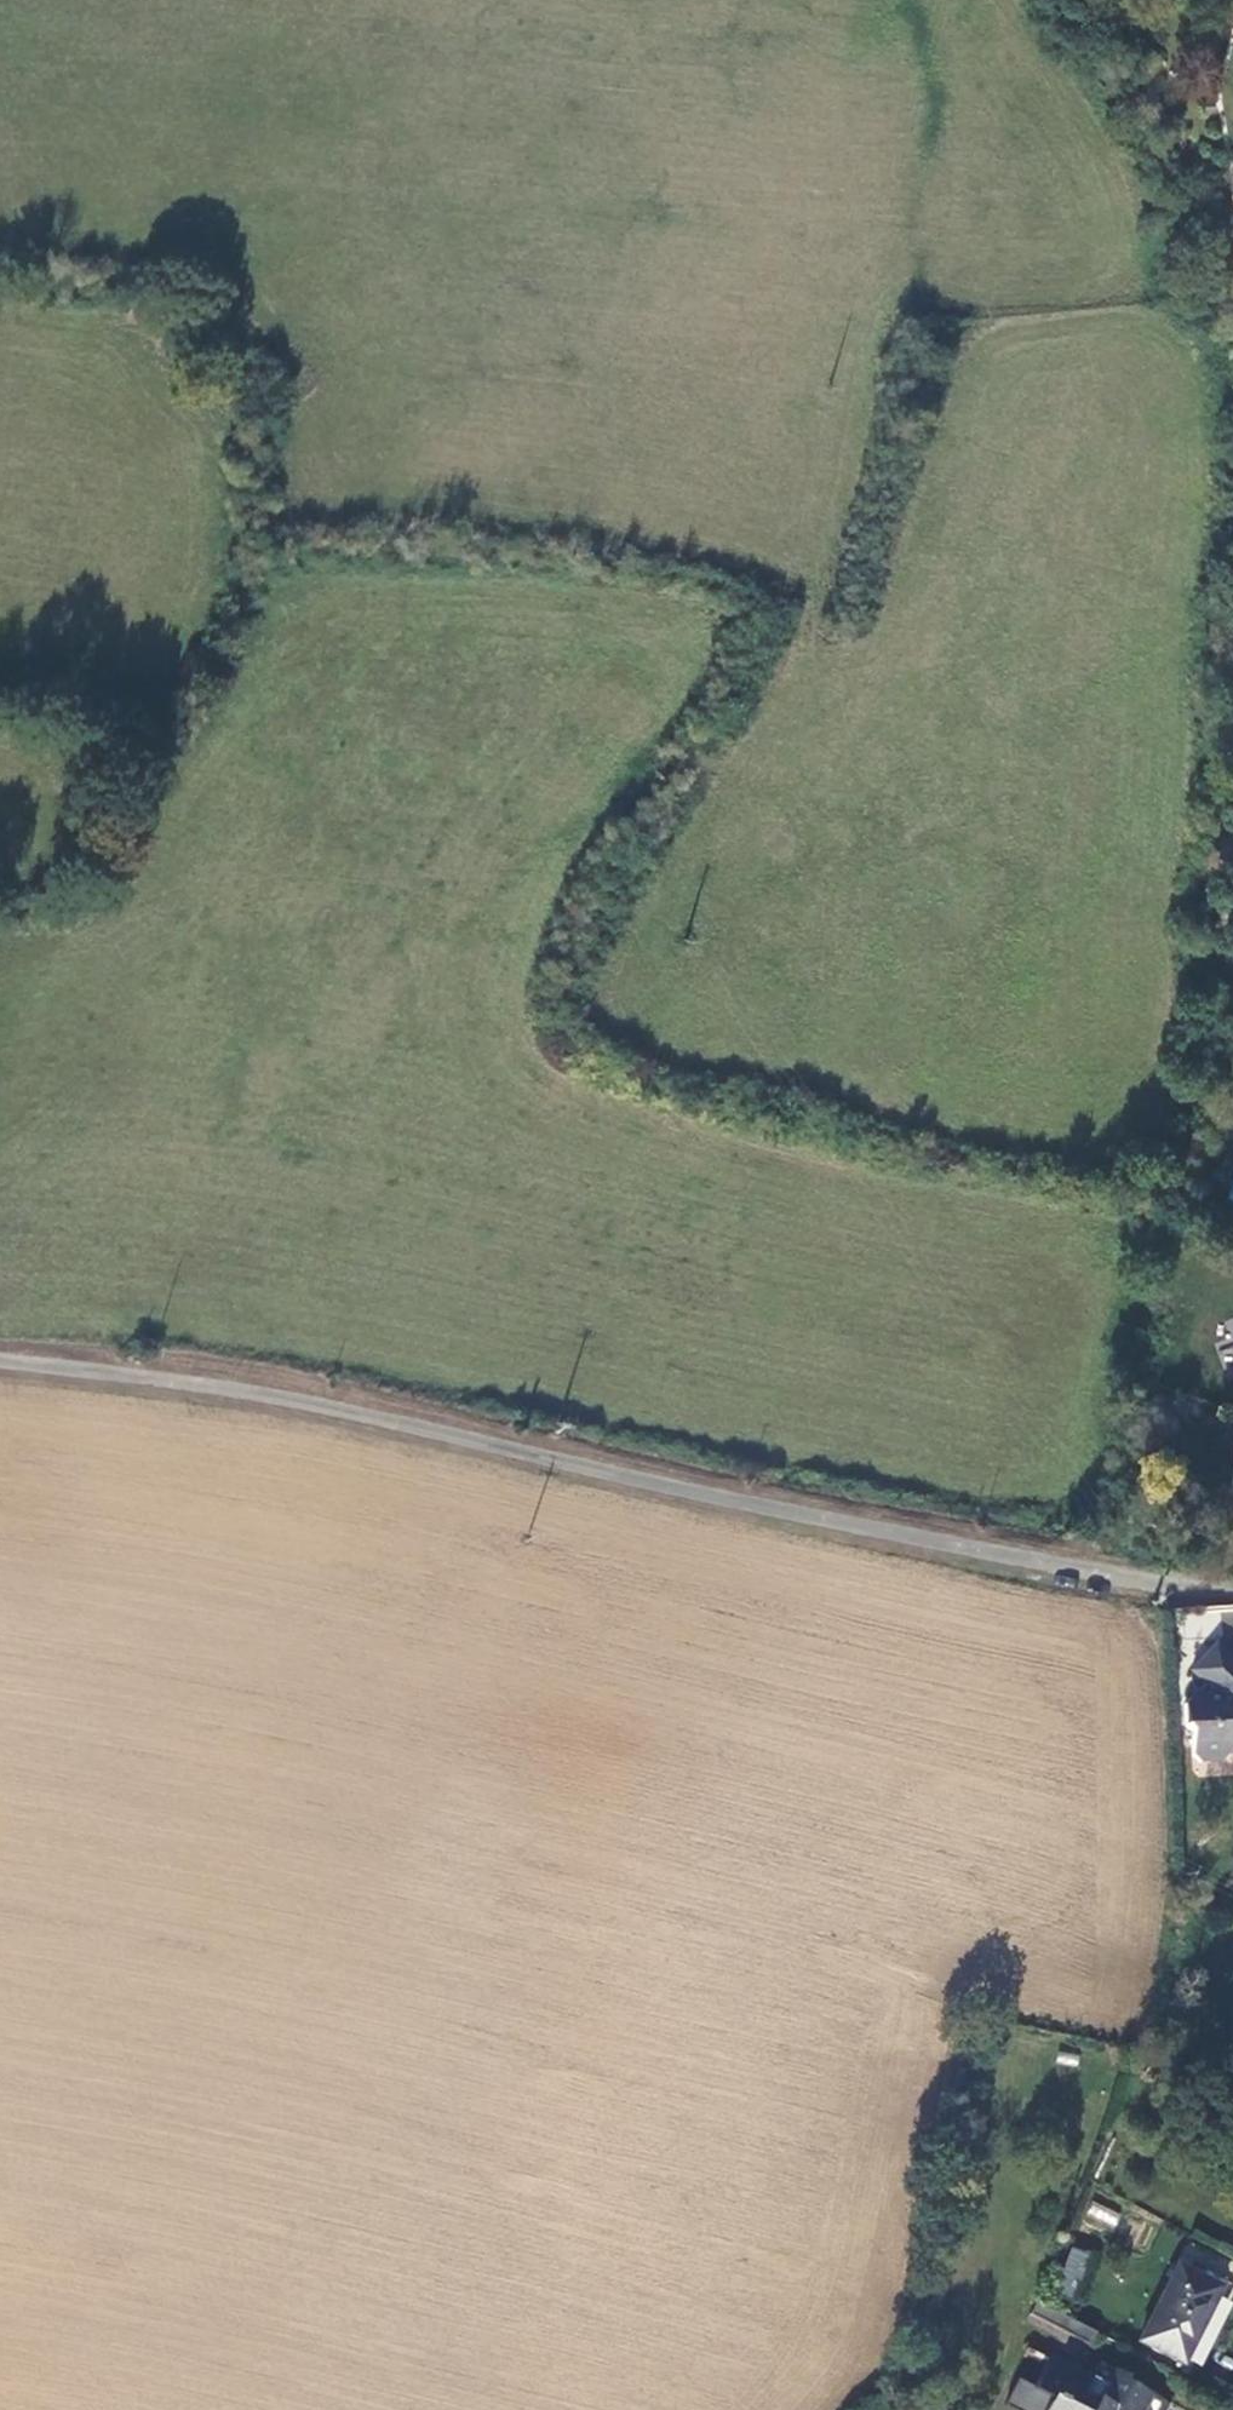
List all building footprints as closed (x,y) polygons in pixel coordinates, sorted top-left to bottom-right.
[(1208,1643),(1187,1670),(1207,1687),(1198,1700),(1191,1701),(1182,1713),(1183,1727),(1189,1731),(1191,1758),(1202,1765),(1211,1764),(1215,1757),(1232,1757),(1232,1663),(1208,1643)] [(1091,2202),(1084,2220),(1114,2230),(1120,2213),(1091,2202)] [(1040,2298),(1076,2317),(1105,2251),(1066,2234),(1040,2298)] [(1185,2362),(1221,2285),(1180,2267),(1144,2343),(1185,2362)] [(1176,2408),(1131,2385),(1135,2376),(1106,2363),(1095,2383),(1054,2362),(1042,2389),(1060,2399),(1055,2409),(1175,2409),(1176,2408)]
